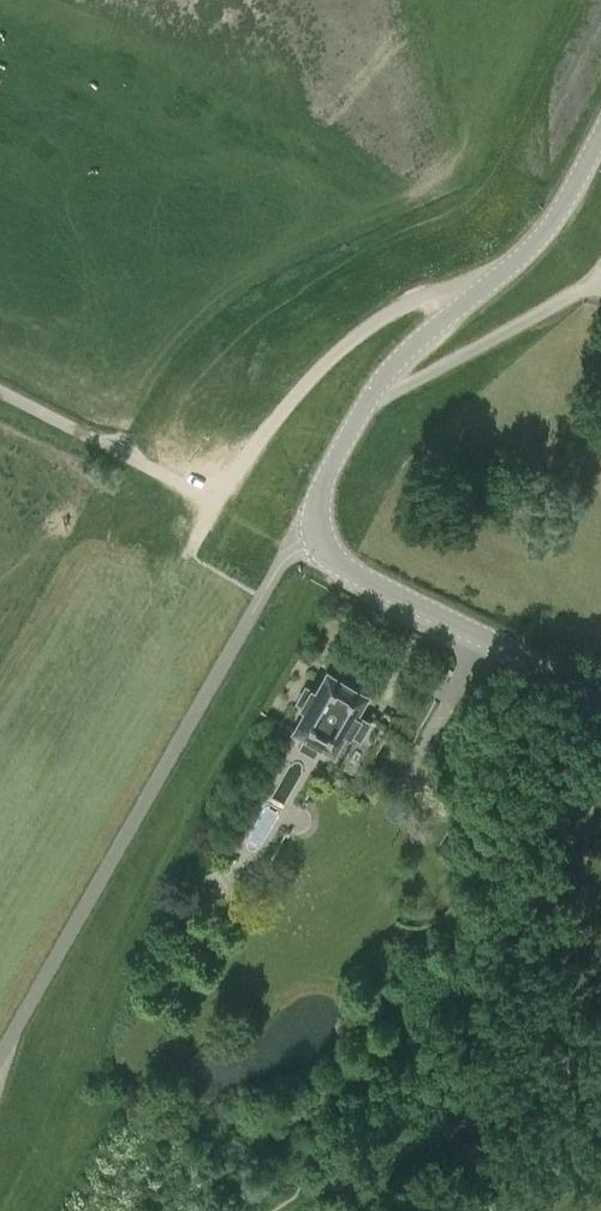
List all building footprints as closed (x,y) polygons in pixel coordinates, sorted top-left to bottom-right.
[(294,730),(306,736),(299,748),(315,757),(321,745),(332,751),(332,752),(334,753),(335,751),(334,751),(346,731),(360,740),(371,722),(356,713),(367,694),(368,692),(367,691),(366,692),(355,685),(340,676),(340,677),(328,670),(327,669),(325,670),(326,671),(315,690),(311,687),(300,706),(305,708),(293,728),(293,727),(292,729),(294,730)]
